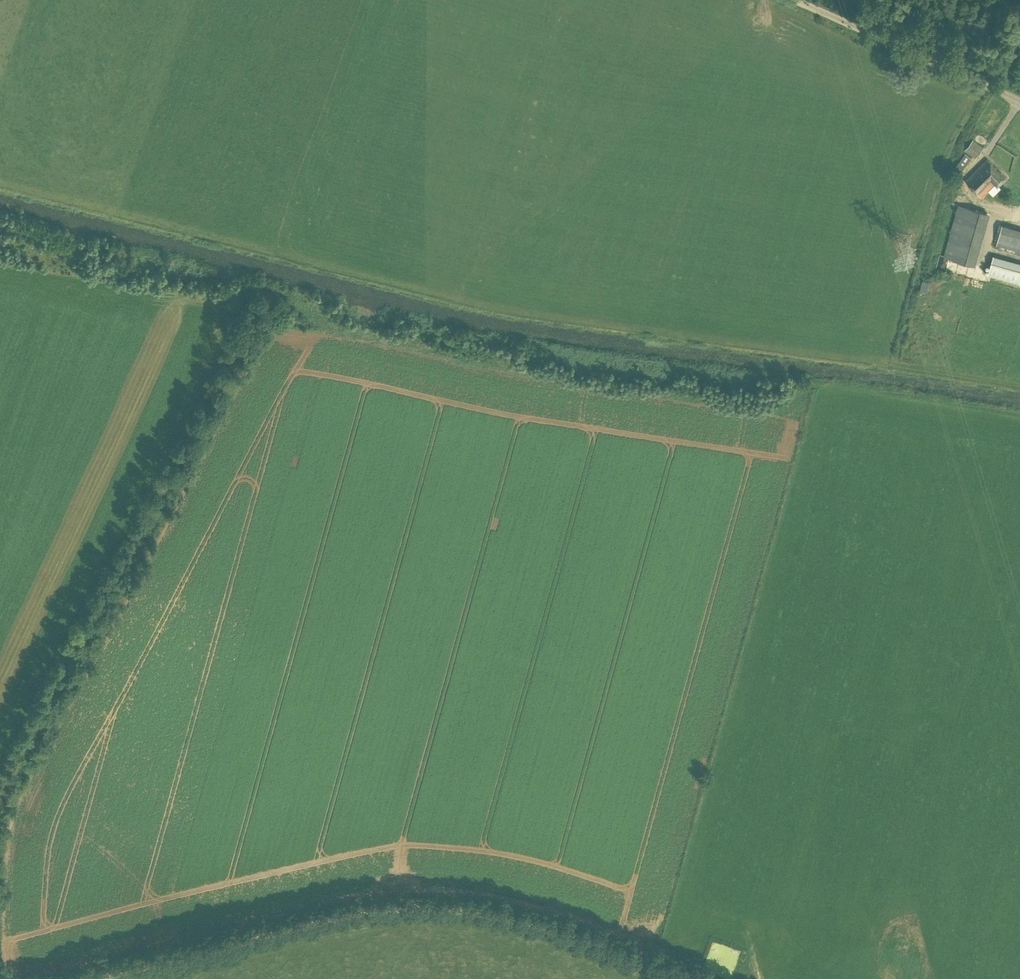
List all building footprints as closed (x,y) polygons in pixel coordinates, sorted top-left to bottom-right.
[(975,157),(982,148),(973,140),(966,150),(975,157)] [(962,171),(971,158),(965,153),(955,166),(962,171)] [(998,185),(1006,177),(987,159),(966,180),(982,197),(996,183),(998,185)] [(956,211),(943,257),(976,266),(990,213),(958,204),(956,211)] [(1002,224),(996,245),(1019,251),(1019,229),(1002,224)] [(993,255),(988,275),(1019,284),(1019,263),(993,255)] [(944,259),(941,268),(949,271),(952,262),(944,259)]
